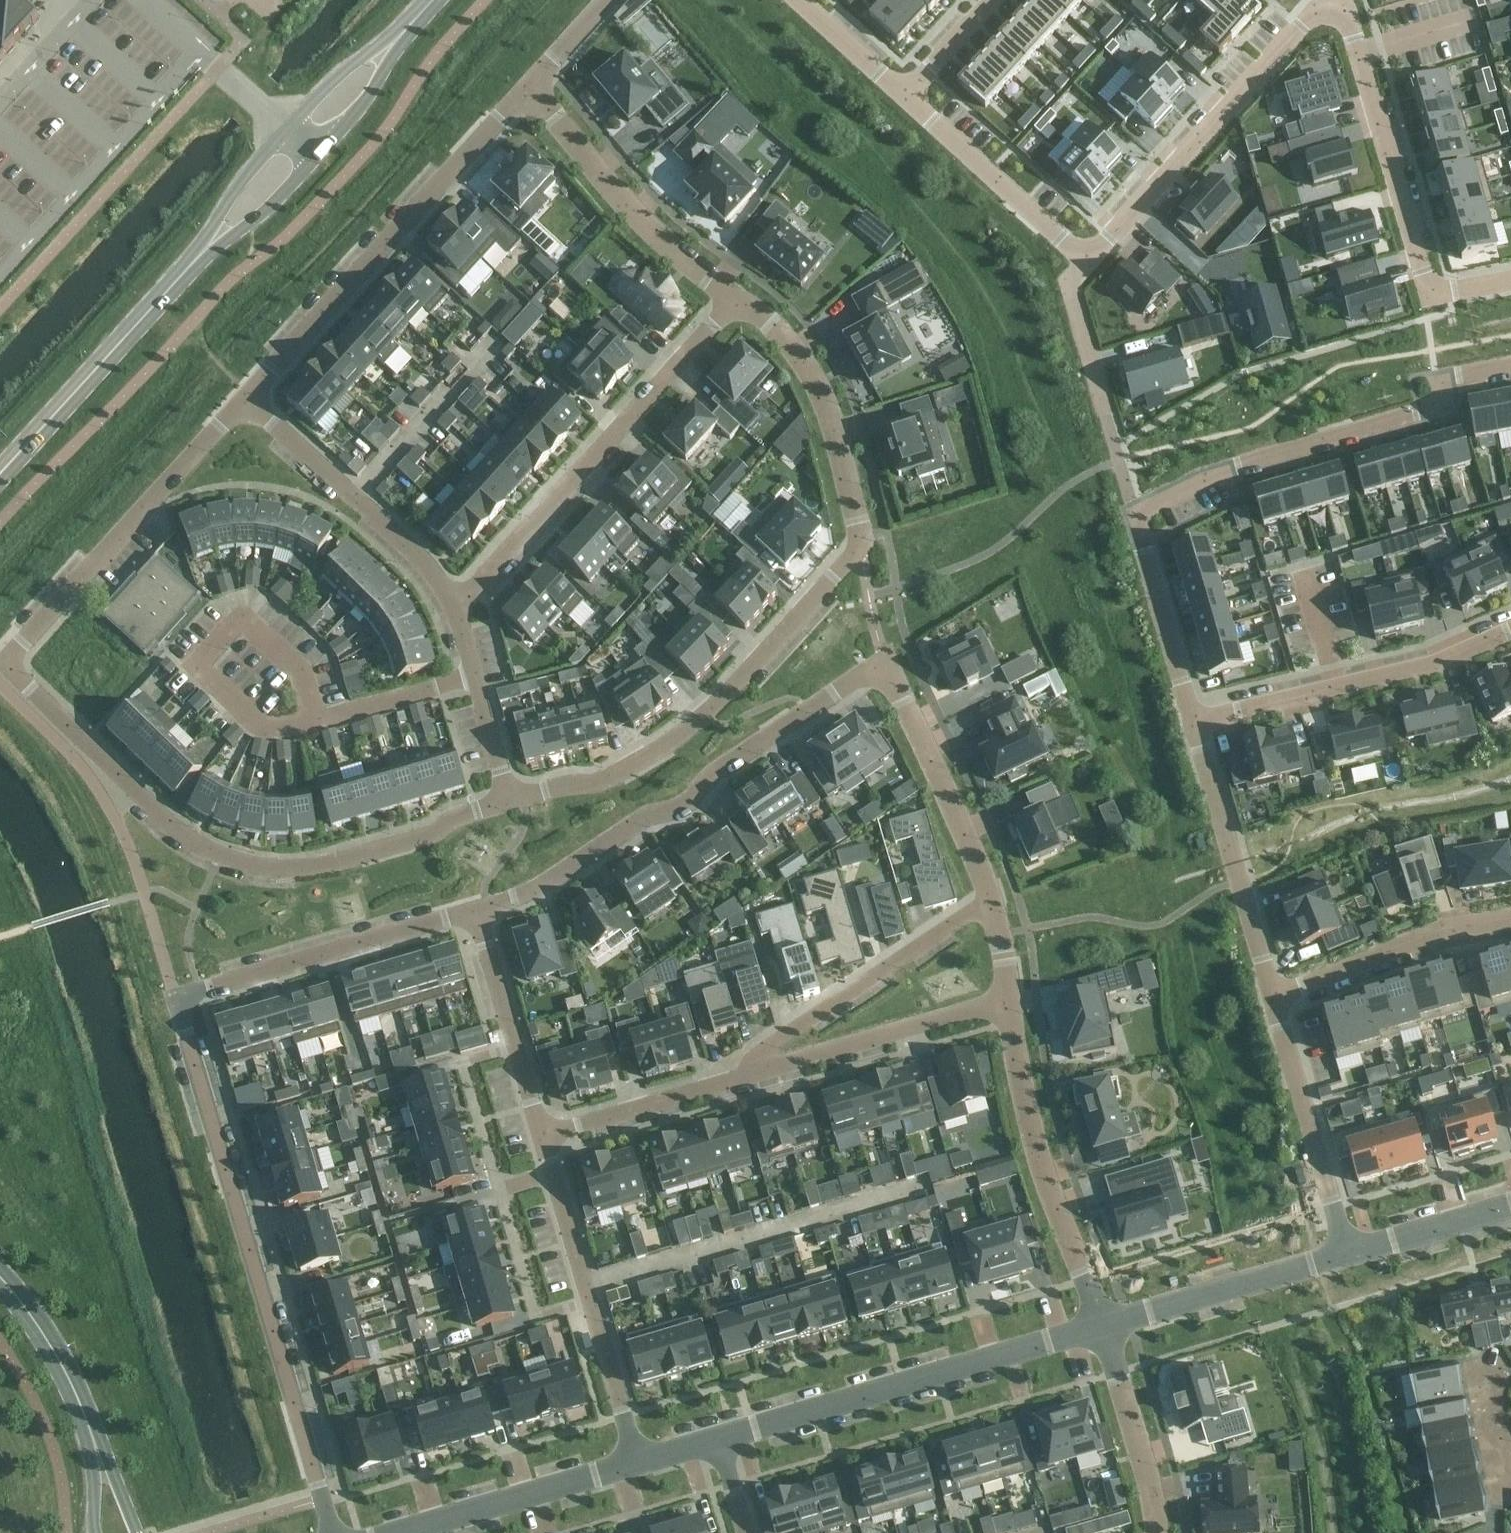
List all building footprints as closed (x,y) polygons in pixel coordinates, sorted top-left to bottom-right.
[(18,0),(0,0),(0,62),(33,25),(39,19),(30,11),(18,0)] [(649,4),(646,0),(636,0),(644,9),(649,4)] [(885,0),(870,17),(898,43),(913,26),(885,0)] [(885,0),(913,26),(927,11),(929,12),(929,11),(917,0),(885,0)] [(929,11),(940,0),(917,0),(929,11)] [(1028,7),(1055,31),(1068,16),(1051,0),(1034,0),(1028,7)] [(1068,16),(1082,1),(1081,0),(1051,0),(1068,16)] [(1139,0),(1136,0),(1132,5),(1141,13),(1147,7),(1139,0)] [(1208,0),(1192,0),(1201,8),(1208,0)] [(1236,0),(1208,0),(1201,8),(1215,21),(1216,22),(1221,16),(1236,0)] [(1261,8),(1253,0),(1250,0),(1248,2),(1246,0),(1236,0),(1221,16),(1239,32),(1261,8)] [(1021,16),(1015,23),(1041,46),(1055,31),(1028,7),(1020,15),(1021,16)] [(1156,15),(1147,7),(1141,13),(1150,22),(1156,15)] [(1116,15),(1108,25),(1114,31),(1123,21),(1116,15)] [(1239,32),(1221,16),(1216,22),(1215,21),(1201,37),(1201,38),(1219,54),(1231,40),(1239,32)] [(1008,29),(1000,37),(1027,62),(1041,46),(1015,23),(1009,30),(1008,29)] [(1108,25),(1099,34),(1106,40),(1114,31),(1108,25)] [(1177,34),(1167,26),(1162,32),(1171,41),(1177,34)] [(1186,43),(1177,34),(1171,41),(1180,49),(1186,43)] [(994,44),(987,52),(1013,77),(1027,62),(1000,37),(1000,38),(1001,39),(995,45),(994,44)] [(1113,41),(1105,50),(1111,56),(1119,47),(1113,41)] [(1089,45),(1080,55),(1087,61),(1096,51),(1089,45)] [(1150,58),(1133,76),(1171,111),(1172,110),(1171,110),(1167,106),(1183,89),(1184,88),(1183,88),(1173,79),(1181,70),(1160,51),(1152,60),(1151,58),(1150,58),(1149,58),(1150,58)] [(980,61),(974,68),(1000,92),(1013,77),(987,52),(979,61),(980,61)] [(1198,61),(1188,52),(1186,55),(1182,59),(1192,67),(1198,61)] [(1080,55),(1072,64),(1079,70),(1087,61),(1080,55)] [(595,81),(629,122),(646,108),(663,128),(689,106),(676,91),(663,102),(625,56),(595,81)] [(1207,69),(1198,61),(1192,67),(1201,76),(1207,69)] [(967,74),(959,83),(963,87),(985,107),(1000,92),(974,68),(968,75),(967,74)] [(1493,81),(1490,69),(1482,71),(1485,83),(1493,81)] [(1449,70),(1410,82),(1416,103),(1455,91),(1449,70)] [(1062,76),(1053,85),(1060,91),(1068,82),(1062,76)] [(1121,98),(1121,99),(1154,129),(1155,129),(1171,111),(1133,76),(1133,77),(1133,78),(1137,81),(1121,98)] [(1290,99),(1282,101),(1286,117),(1298,114),(1306,138),(1334,130),(1327,105),(1337,102),(1330,79),(1318,82),(1316,77),(1300,82),(1302,87),(1287,91),(1290,99)] [(1489,94),(1496,92),(1493,81),(1485,83),(1489,94)] [(1053,85),(1045,94),(1051,100),(1060,91),(1053,85)] [(1455,91),(1416,103),(1422,123),(1461,111),(1455,91)] [(726,222),(753,194),(748,190),(756,181),(742,167),(734,176),(715,158),(713,160),(708,156),(746,116),(727,98),(675,153),(694,171),(697,169),(701,173),(689,186),(687,188),(688,189),(689,189),(701,201),(699,202),(710,212),(712,210),(724,222),(725,224),(727,222),(726,222)] [(1034,106),(1026,115),(1032,121),(1041,112),(1034,106)] [(1050,110),(1042,119),(1048,125),(1057,116),(1050,110)] [(1501,110),(1494,113),(1497,124),(1505,122),(1501,110)] [(1464,135),(1468,134),(1461,111),(1422,123),(1428,144),(1463,134),(1464,135)] [(1026,115),(1017,125),(1024,130),(1032,121),(1026,115)] [(1042,119),(1034,128),(1040,134),(1048,125),(1042,119)] [(1505,122),(1497,124),(1501,136),(1508,133),(1505,122)] [(1087,127),(1071,145),(1109,180),(1109,179),(1109,178),(1105,175),(1120,158),(1121,157),(1120,156),(1088,127),(1088,126),(1087,127)] [(1463,134),(1428,144),(1435,166),(1470,156),(1464,135),(1463,134)] [(1314,186),(1358,173),(1348,142),(1305,155),(1314,186)] [(1059,167),(1058,168),(1059,168),(1091,198),(1092,198),(1092,197),(1109,180),(1071,145),(1070,146),(1071,146),(1074,150),(1059,167)] [(528,151),(529,151),(527,150),(526,151),(516,163),(513,160),(502,172),(505,175),(495,186),(494,186),(493,187),(495,189),(495,188),(502,195),(491,207),(514,227),(524,216),(526,214),(521,210),(537,192),(541,197),(555,182),(550,178),(552,176),(554,174),(552,173),(528,151)] [(1488,183),(1481,161),(1437,174),(1444,196),(1488,183)] [(1207,233),(1237,201),(1210,177),(1181,210),(1185,214),(1176,223),(1195,240),(1204,231),(1207,233)] [(1485,207),(1494,205),(1488,183),(1444,196),(1450,217),(1485,206),(1485,207)] [(777,201),(758,225),(771,235),(760,247),(758,249),(760,250),(801,283),(802,285),(804,283),(803,283),(823,258),(823,259),(825,257),(823,256),(784,224),(792,213),(777,201)] [(1325,256),(1343,251),(1378,241),(1369,209),(1334,220),(1329,205),(1311,210),(1325,256)] [(1456,237),(1491,227),(1485,207),(1485,206),(1450,217),(1456,237)] [(521,241),(488,211),(478,221),(464,208),(457,215),(456,213),(444,225),(482,260),(497,245),(508,255),(521,241)] [(868,211),(855,226),(883,249),(894,235),(895,234),(895,233),(894,232),(888,227),(868,211)] [(531,222),(524,216),(514,227),(550,259),(560,249),(531,222)] [(482,260),(444,225),(433,238),(435,239),(429,246),(443,259),(435,269),(456,288),(482,260)] [(1497,249),(1491,227),(1456,237),(1462,259),(1497,249)] [(1148,290),(1160,301),(1180,279),(1148,250),(1129,270),(1126,268),(1125,269),(1107,288),(1127,306),(1139,292),(1143,296),(1148,290)] [(1351,321),(1360,318),(1397,308),(1391,288),(1388,276),(1380,279),(1378,272),(1368,274),(1365,263),(1336,271),(1347,310),(1351,321)] [(917,264),(876,287),(853,299),(865,320),(867,319),(870,324),(847,337),(845,338),(846,340),(855,355),(854,356),(861,367),(861,366),(870,382),(869,382),(870,384),(872,383),(900,367),(902,366),(901,364),(886,338),(897,332),(884,310),(888,308),(929,285),(917,264)] [(396,282),(396,283),(424,308),(423,309),(430,316),(447,297),(412,265),(396,282)] [(665,332),(679,316),(680,315),(677,312),(682,306),(674,298),(676,295),(675,294),(673,292),(662,282),(660,280),(659,279),(656,282),(645,273),(640,278),(636,274),(635,276),(634,275),(620,291),(619,292),(664,333),(665,332)] [(378,299),(379,300),(380,300),(408,325),(423,309),(424,308),(396,283),(396,282),(395,280),(378,299)] [(1198,285),(1188,293),(1193,302),(1204,294),(1198,285)] [(1274,289),(1241,299),(1256,349),(1289,339),(1274,289)] [(365,316),(393,342),(394,341),(408,325),(380,300),(379,300),(365,316)] [(627,315),(618,324),(639,343),(648,334),(627,315)] [(1223,315),(1177,328),(1183,348),(1229,335),(1223,315)] [(365,316),(350,333),(378,359),(377,360),(384,366),(401,348),(394,341),(393,342),(365,316)] [(626,368),(633,361),(618,348),(626,339),(604,319),(579,347),(617,382),(628,370),(626,368)] [(486,323),(478,332),(484,337),(492,328),(486,323)] [(350,333),(335,349),(334,350),(362,376),(377,360),(378,359),(350,333)] [(508,359),(516,350),(510,344),(502,353),(508,359)] [(606,394),(617,382),(579,347),(553,376),(575,396),(583,387),(597,400),(604,393),(606,394)] [(362,376),(334,350),(335,349),(333,348),(317,365),(347,393),(362,376)] [(711,382),(721,392),(728,398),(719,409),(740,428),(746,433),(760,417),(749,408),(739,399),(750,386),(755,390),(756,388),(772,371),(754,354),(751,357),(742,348),(711,382)] [(1131,399),(1188,383),(1179,349),(1121,366),(1131,399)] [(526,351),(522,355),(530,362),(533,359),(526,351)] [(452,354),(447,360),(456,368),(461,362),(452,354)] [(963,357),(955,362),(961,373),(969,369),(963,357)] [(450,374),(456,368),(447,360),(441,366),(450,374)] [(303,385),(304,384),(332,410),(347,393),(317,365),(301,383),(303,385)] [(473,384),(482,393),(488,387),(479,378),(473,384)] [(316,427),(332,410),(304,384),(303,385),(287,401),(316,427)] [(468,391),(477,399),(482,393),(473,384),(468,391)] [(969,400),(964,385),(932,396),(937,410),(969,400)] [(430,396),(422,388),(416,394),(425,402),(430,396)] [(536,410),(564,436),(565,435),(580,419),(548,390),(532,408),(535,411),(536,410)] [(411,399),(419,408),(425,402),(416,394),(411,399)] [(1491,398),(1498,435),(1510,433),(1510,394),(1491,398)] [(1498,435),(1491,398),(1469,402),(1476,439),(1498,435)] [(906,423),(887,429),(886,429),(884,430),(885,432),(899,474),(899,476),(901,475),(916,470),(919,478),(944,470),(937,449),(930,452),(920,421),(933,416),(928,399),(901,408),(906,423)] [(719,409),(710,419),(696,406),(695,405),(694,406),(665,438),(664,439),(665,441),(665,440),(686,460),(687,458),(717,427),(730,439),(740,428),(719,409)] [(521,427),(551,455),(567,437),(565,435),(564,436),(536,410),(535,411),(521,427)] [(443,418),(452,426),(457,420),(448,412),(443,418)] [(437,424),(446,432),(452,426),(443,418),(437,424)] [(497,438),(504,445),(505,444),(533,470),(533,471),(535,472),(551,455),(521,427),(514,420),(497,438)] [(385,427),(394,436),(400,430),(391,422),(385,427)] [(394,436),(385,427),(380,433),(389,442),(394,436)] [(1470,465),(1459,432),(1438,438),(1449,472),(1470,465)] [(1449,472),(1438,438),(1419,444),(1418,443),(1417,443),(1428,477),(1429,477),(1429,478),(1449,472)] [(1428,477),(1417,443),(1397,449),(1407,484),(1428,477)] [(533,470),(505,444),(504,445),(490,461),(518,487),(533,471),(533,470)] [(426,454),(417,446),(412,452),(421,460),(426,454)] [(1407,484),(1397,449),(1376,455),(1386,490),(1407,484)] [(406,458),(415,466),(421,460),(412,452),(406,458)] [(344,453),(339,459),(348,467),(353,461),(344,453)] [(1386,490),(1376,455),(1355,462),(1365,497),(1386,490)] [(648,457),(632,475),(669,509),(693,482),(666,457),(658,466),(648,457)] [(357,477),(366,467),(356,458),(348,468),(357,477)] [(490,461),(474,478),(503,504),(504,503),(518,487),(490,461)] [(1338,466),(1317,473),(1327,507),(1349,500),(1338,466)] [(1317,473),(1296,479),(1306,513),(1327,507),(1317,473)] [(669,509),(632,475),(616,492),(653,526),(669,509)] [(504,503),(503,504),(474,478),(459,495),(489,522),(505,505),(504,503)] [(1286,519),(1306,513),(1296,479),(1276,485),(1286,519)] [(375,492),(382,498),(390,489),(384,483),(375,492)] [(719,506),(730,494),(719,483),(707,495),(719,506)] [(1286,519),(1276,485),(1254,492),(1264,525),(1286,519)] [(1507,487),(1500,489),(1503,500),(1510,498),(1507,487)] [(444,512),(472,537),(471,538),(473,540),(489,522),(459,495),(445,511),(444,512)] [(1465,499),(1457,502),(1461,513),(1468,511),(1465,499)] [(1453,515),(1461,513),(1457,502),(1450,504),(1453,515)] [(456,555),(471,538),(472,537),(444,512),(445,511),(437,504),(421,523),(456,555)] [(800,554),(809,544),(808,543),(819,530),(820,530),(821,529),(819,527),(795,506),(796,506),(794,504),(792,506),(793,506),(791,507),(772,529),(761,520),(751,531),(743,524),(732,536),(756,557),(764,548),(784,566),(786,568),(787,566),(798,553),(800,554)] [(624,558),(639,541),(602,507),(588,524),(617,551),(624,558)] [(255,545),(258,509),(256,509),(234,509),(234,510),(232,510),(235,545),(255,545)] [(255,545),(275,548),(284,514),(282,513),(260,509),(260,510),(258,509),(255,545)] [(1498,509),(1494,510),(1497,523),(1502,521),(1498,509)] [(235,545),(232,510),(230,510),(208,514),(206,515),(216,549),(235,545)] [(1416,514),(1420,525),(1427,523),(1423,512),(1416,514)] [(294,555),(309,522),(307,521),(286,514),(284,514),(275,548),(294,555)] [(216,549),(206,515),(204,515),(182,523),(195,557),(216,549)] [(1403,518),(1395,520),(1399,531),(1406,529),(1403,518)] [(1399,531),(1395,520),(1388,523),(1391,534),(1399,531)] [(311,523),(309,522),(294,555),(314,566),(331,534),(311,523)] [(617,551),(588,524),(573,539),(603,566),(617,551)] [(663,535),(656,529),(648,538),(655,544),(663,535)] [(1419,546),(1426,543),(1421,532),(1415,534),(1419,546)] [(1344,536),(1336,538),(1340,549),(1348,547),(1344,536)] [(1463,552),(1485,601),(1486,601),(1484,598),(1506,588),(1496,564),(1506,559),(1497,537),(1463,552)] [(1336,538),(1329,540),(1332,552),(1340,549),(1336,538)] [(589,582),(603,566),(573,539),(559,555),(589,582)] [(1173,550),(1179,571),(1213,562),(1206,540),(1173,550)] [(1239,546),(1241,553),(1253,550),(1251,542),(1239,546)] [(322,574),(340,591),(365,565),(348,548),(322,574)] [(761,612),(777,594),(772,590),(755,574),(763,565),(744,548),(736,557),(743,564),(727,582),(731,585),(761,612)] [(1303,548),(1295,550),(1298,562),(1306,559),(1303,548)] [(1255,558),(1253,550),(1241,553),(1244,561),(1255,558)] [(1291,564),(1298,562),(1295,550),(1288,553),(1291,564)] [(1462,611),(1485,601),(1463,552),(1430,566),(1439,589),(1450,584),(1462,611)] [(169,631),(168,630),(171,627),(172,628),(173,627),(172,626),(175,622),(176,624),(177,623),(176,621),(179,618),(180,619),(181,618),(180,617),(183,614),(184,615),(201,596),(199,594),(198,595),(158,559),(159,557),(157,555),(138,577),(139,578),(135,582),(134,581),(133,581),(134,583),(131,586),(130,585),(129,586),(130,587),(127,591),(125,590),(125,591),(126,592),(122,596),(121,595),(120,596),(122,597),(118,601),(117,599),(116,600),(117,602),(114,605),(113,604),(112,605),(113,606),(110,610),(108,609),(101,617),(103,619),(105,617),(145,654),(144,655),(146,657),(157,645),(156,644),(159,640),(160,641),(161,640),(160,639),(163,636),(164,637),(165,636),(164,635),(167,631),(168,632),(169,631)] [(665,556),(658,564),(665,570),(670,574),(677,567),(665,556)] [(1219,582),(1213,562),(1179,571),(1185,592),(1219,582)] [(356,607),(381,581),(365,565),(340,591),(356,607)] [(546,568),(532,585),(562,612),(561,612),(568,619),(584,602),(546,568)] [(247,570),(247,578),(259,579),(260,571),(247,570)] [(1388,581),(1400,634),(1401,634),(1400,631),(1423,625),(1417,600),(1430,597),(1423,573),(1388,581)] [(218,579),(220,587),(232,584),(230,575),(218,579)] [(246,587),(259,588),(259,579),(247,578),(246,587)] [(283,580),(277,586),(287,595),(292,588),(283,580)] [(356,607),(371,622),(398,598),(397,597),(397,596),(381,581),(356,607)] [(656,585),(651,581),(644,588),(651,595),(657,587),(656,585)] [(1400,634),(1388,581),(1364,587),(1363,583),(1351,586),(1357,614),(1369,611),(1376,640),(1400,634)] [(1185,592),(1191,613),(1225,603),(1219,582),(1185,592)] [(222,595),(235,592),(232,584),(220,587),(222,595)] [(1263,584),(1251,587),(1254,595),(1265,591),(1263,584)] [(518,600),(548,627),(561,612),(562,612),(532,585),(518,600)] [(761,612),(731,585),(715,602),(730,616),(745,629),(761,612)] [(271,592),(281,601),(287,595),(277,586),(271,592)] [(691,595),(696,601),(704,608),(712,599),(698,587),(691,595)] [(1265,591),(1254,595),(1256,602),(1267,599),(1265,591)] [(400,600),(398,598),(371,622),(383,638),(413,620),(412,618),(413,618),(400,600)] [(548,627),(518,600),(503,616),(511,623),(506,627),(522,642),(526,637),(533,643),(548,627)] [(715,618),(704,608),(696,601),(688,609),(692,613),(676,630),(712,664),(729,647),(707,626),(715,618)] [(1191,613),(1197,634),(1231,624),(1225,603),(1191,613)] [(314,608),(308,614),(318,623),(324,617),(314,608)] [(611,615),(618,621),(625,614),(618,608),(611,615)] [(303,621),(312,629),(318,623),(308,614),(303,621)] [(618,621),(611,615),(605,623),(612,629),(618,621)] [(383,638),(392,656),(425,643),(424,641),(415,621),(415,622),(413,620),(383,638)] [(1197,634),(1203,654),(1237,645),(1231,624),(1197,634)] [(1266,636),(1277,633),(1275,625),(1264,628),(1266,636)] [(695,681),(712,664),(676,630),(675,631),(682,637),(666,654),(695,681)] [(967,687),(979,681),(978,679),(990,673),(982,657),(990,652),(980,633),(961,642),(965,651),(940,663),(954,691),(966,685),(967,687)] [(1279,640),(1277,633),(1266,636),(1268,644),(1279,640)] [(344,637),(337,642),(344,652),(351,647),(344,637)] [(330,647),(337,657),(344,652),(337,642),(330,647)] [(426,645),(425,643),(392,656),(398,677),(432,668),(426,645)] [(665,650),(659,643),(649,651),(655,658),(665,650)] [(642,657),(649,651),(643,644),(634,652),(640,658),(642,657)] [(1243,666),(1237,645),(1203,654),(1210,676),(1243,666)] [(583,660),(590,652),(583,646),(576,654),(583,660)] [(583,660),(576,654),(569,662),(572,665),(580,663),(583,660)] [(1010,684),(1035,672),(1028,658),(1003,670),(1010,684)] [(176,668),(167,659),(161,666),(170,674),(176,668)] [(624,675),(630,682),(653,715),(673,702),(662,685),(644,660),(624,675)] [(348,665),(352,677),(360,675),(357,662),(348,665)] [(340,667),(344,680),(352,677),(348,665),(340,667)] [(1509,679),(1504,667),(1474,680),(1493,723),(1510,714),(1510,678),(1509,679)] [(576,670),(567,673),(570,682),(579,680),(576,670)] [(1056,698),(1066,692),(1055,670),(1022,687),(1028,698),(1050,687),(1056,698)] [(567,673),(558,675),(561,685),(570,682),(567,673)] [(530,693),(539,691),(536,681),(527,683),(530,693)] [(634,729),(653,715),(630,682),(612,695),(606,683),(595,688),(606,709),(617,704),(634,729)] [(527,683),(518,686),(521,695),(530,693),(527,683)] [(201,692),(195,698),(204,707),(210,701),(201,692)] [(1457,736),(1473,733),(1467,705),(1451,708),(1447,693),(1432,696),(1431,692),(1412,697),(1413,701),(1398,705),(1405,735),(1454,724),(1457,736)] [(204,707),(195,698),(189,704),(198,713),(204,707)] [(127,745),(152,719),(135,702),(110,728),(127,745)] [(598,703),(577,709),(588,748),(608,743),(598,703)] [(422,704),(410,708),(412,716),(425,713),(422,704)] [(1010,705),(981,718),(995,745),(981,752),(988,768),(987,769),(990,775),(991,774),(994,782),(1006,776),(1010,785),(1026,778),(1022,769),(1045,759),(1032,729),(1023,732),(1010,705)] [(577,709),(557,714),(568,753),(588,748),(577,709)] [(538,719),(535,710),(513,716),(526,764),(548,759),(537,719),(538,719)] [(427,721),(425,713),(412,716),(415,724),(427,721)] [(548,759),(568,753),(557,714),(538,719),(537,719),(548,759)] [(379,717),(366,721),(369,729),(381,725),(379,717)] [(1344,726),(1330,730),(1331,733),(1315,737),(1321,752),(1335,749),(1337,760),(1384,749),(1376,719),(1362,722),(1361,717),(1343,722),(1344,726)] [(168,735),(152,719),(127,745),(144,760),(168,735)] [(855,720),(833,734),(859,774),(880,760),(881,762),(880,762),(881,763),(894,754),(879,731),(879,732),(879,733),(868,740),(855,720)] [(235,725),(229,732),(238,741),(244,734),(235,725)] [(383,734),(381,725),(369,729),(371,737),(383,734)] [(335,730),(323,734),(325,742),(337,738),(335,730)] [(1266,736),(1278,783),(1279,783),(1277,777),(1300,772),(1302,779),(1314,776),(1309,751),(1297,754),(1291,731),(1268,737),(1268,736),(1266,736)] [(238,741),(229,732),(223,738),(232,747),(238,741)] [(859,774),(833,734),(811,749),(825,769),(814,776),(813,776),(828,798),(841,789),(840,789),(839,787),(859,774)] [(168,735),(144,760),(160,776),(185,751),(168,735)] [(1246,754),(1228,758),(1235,787),(1247,784),(1249,790),(1278,783),(1266,736),(1243,741),(1246,754)] [(340,747),(337,738),(325,742),(327,750),(340,747)] [(256,740),(254,748),(266,752),(268,743),(256,740)] [(290,743),(277,744),(278,752),(291,751),(290,743)] [(266,752),(254,748),(251,756),(264,760),(266,752)] [(202,767),(185,751),(160,776),(177,793),(202,767)] [(291,760),(291,751),(278,752),(278,761),(291,760)] [(454,751),(431,758),(442,792),(465,786),(454,751)] [(442,792),(431,758),(410,764),(420,799),(442,792)] [(410,764),(388,771),(398,805),(420,799),(410,764)] [(1412,767),(1406,768),(1408,777),(1415,776),(1412,767)] [(398,805),(388,771),(366,777),(376,812),(398,805)] [(778,771),(757,785),(782,824),(803,810),(804,813),(820,802),(803,776),(788,786),(778,771)] [(212,818),(214,819),(229,786),(210,775),(192,806),(212,818)] [(354,818),(376,812),(366,777),(344,784),(354,818)] [(354,818),(344,784),(321,791),(331,825),(354,818)] [(762,837),(782,824),(757,785),(735,800),(745,815),(730,825),(753,859),(769,848),(762,837)] [(1031,862),(1060,849),(1043,809),(1059,802),(1051,785),(1026,796),(1033,812),(1013,821),(1031,862)] [(236,827),(239,828),(248,794),(229,786),(214,819),(216,820),(236,828),(236,827)] [(248,794),(239,828),(241,828),(241,829),(262,833),(262,832),(264,833),(268,797),(248,794)] [(288,797),(290,833),(293,833),(316,829),(310,794),(288,797)] [(288,833),(290,833),(288,797),(268,797),(264,833),(267,833),(288,833)] [(927,812),(890,823),(896,844),(913,839),(921,867),(913,870),(919,889),(927,887),(934,909),(955,902),(955,904),(957,903),(945,860),(941,861),(927,812)] [(730,853),(736,863),(746,857),(733,837),(723,843),(712,827),(675,851),(693,878),(730,853)] [(1428,872),(1441,868),(1432,839),(1395,851),(1402,873),(1375,884),(1385,909),(1410,899),(1414,909),(1437,901),(1428,872)] [(1463,891),(1510,883),(1510,880),(1506,848),(1458,856),(1456,839),(1442,842),(1447,869),(1459,867),(1463,891)] [(842,868),(860,862),(856,848),(838,853),(842,868)] [(670,865),(658,872),(647,856),(616,877),(636,908),(667,887),(670,893),(683,885),(670,865)] [(842,970),(865,963),(838,871),(804,881),(808,896),(800,898),(806,915),(825,910),(834,940),(815,946),(820,965),(839,960),(842,970)] [(1290,924),(1331,908),(1322,886),(1328,884),(1323,872),(1299,881),(1304,893),(1281,902),(1290,924)] [(886,937),(902,932),(888,886),(873,891),(871,883),(855,888),(869,936),(885,931),(886,937)] [(907,885),(897,887),(902,903),(912,900),(907,885)] [(590,952),(620,932),(625,938),(637,930),(621,907),(609,914),(604,907),(605,906),(602,901),(601,902),(594,891),(575,904),(584,918),(577,923),(584,933),(580,936),(590,952)] [(761,936),(769,934),(776,932),(782,955),(776,956),(785,985),(798,981),(803,998),(819,993),(794,905),(755,916),(761,936)] [(1331,908),(1290,924),(1290,925),(1291,924),(1301,947),(1322,938),(1327,950),(1328,951),(1358,939),(1353,925),(1345,928),(1343,929),(1334,907),(1331,908)] [(728,918),(721,908),(715,913),(721,923),(728,918)] [(569,950),(556,954),(547,922),(531,927),(532,931),(516,936),(524,963),(520,964),(524,979),(528,978),(529,981),(560,972),(562,978),(576,974),(569,950)] [(714,954),(718,965),(719,965),(732,1010),(733,1010),(744,1006),(747,1014),(770,1007),(751,943),(714,954)] [(431,955),(444,999),(467,992),(454,948),(431,955)] [(422,1005),(444,999),(431,955),(410,961),(422,1005)] [(1510,1004),(1510,985),(1503,957),(1489,961),(1490,963),(1481,966),(1483,973),(1469,978),(1478,1007),(1477,1007),(1479,1013),(1510,1004)] [(1503,957),(1510,985),(1510,957),(1504,959),(1504,957),(1503,957)] [(422,1005),(410,961),(388,968),(401,1011),(422,1005)] [(1150,961),(1136,965),(1140,979),(1154,974),(1150,961)] [(713,1028),(715,1036),(738,1028),(735,1017),(733,1010),(732,1010),(719,965),(718,965),(683,976),(702,1039),(703,1039),(701,1031),(713,1028)] [(401,1011),(388,968),(366,974),(379,1018),(401,1011)] [(1116,1051),(1111,1026),(1105,1028),(1095,997),(1105,994),(1106,996),(1130,989),(1124,968),(1078,982),(1079,984),(1080,983),(1084,997),(1061,1003),(1062,1007),(1059,1008),(1063,1022),(1066,1021),(1071,1037),(1068,1038),(1072,1059),(1092,1056),(1093,1060),(1104,1056),(1103,1053),(1116,1051)] [(1442,970),(1428,974),(1441,1019),(1464,1013),(1463,1011),(1477,1007),(1478,1007),(1469,978),(1455,982),(1451,969),(1442,972),(1442,970)] [(379,1018),(366,974),(343,981),(356,1025),(379,1018)] [(1419,1024),(1419,1026),(1420,1026),(1441,1019),(1428,974),(1427,974),(1427,976),(1420,979),(1420,976),(1406,980),(1419,1024)] [(1421,1028),(1420,1026),(1419,1026),(1419,1024),(1406,980),(1405,981),(1407,988),(1400,990),(1399,988),(1387,992),(1398,1030),(1399,1035),(1400,1034),(1421,1028)] [(329,989),(306,996),(319,1040),(342,1033),(329,989)] [(1366,998),(1381,1048),(1382,1048),(1380,1043),(1401,1037),(1400,1034),(1399,1035),(1398,1030),(1387,992),(1386,992),(1386,994),(1379,996),(1378,994),(1366,998)] [(284,1002),(297,1046),(319,1040),(306,996),(284,1002)] [(1381,1048),(1366,998),(1365,998),(1367,1005),(1360,1007),(1359,1005),(1347,1009),(1360,1054),(1381,1048)] [(262,1009),(275,1053),(276,1052),(273,1043),(293,1037),(296,1046),(297,1046),(284,1002),(262,1009)] [(654,1025),(668,1072),(669,1071),(668,1069),(692,1062),(684,1035),(695,1031),(688,1005),(665,1012),(668,1021),(654,1025)] [(240,1015),(253,1059),(275,1053),(262,1009),(240,1015)] [(1338,1061),(1360,1054),(1347,1009),(1346,1009),(1346,1011),(1339,1013),(1338,1011),(1325,1015),(1329,1029),(1326,1030),(1331,1046),(1334,1045),(1338,1061)] [(240,1015),(217,1022),(230,1066),(253,1059),(240,1015)] [(668,1072),(654,1025),(641,1029),(638,1020),(615,1026),(623,1053),(635,1049),(643,1076),(646,1075),(647,1078),(668,1072)] [(482,1028),(455,1036),(461,1055),(487,1047),(482,1028)] [(575,1049),(588,1095),(589,1095),(588,1092),(612,1085),(604,1058),(615,1055),(608,1029),(585,1035),(588,1045),(575,1049)] [(563,1100),(566,1099),(567,1102),(588,1095),(575,1049),(561,1053),(558,1043),(536,1050),(543,1076),(555,1073),(563,1100)] [(435,1048),(437,1055),(449,1052),(446,1044),(435,1048)] [(437,1055),(435,1048),(423,1051),(426,1059),(437,1055)] [(985,1099),(971,1051),(937,1061),(942,1077),(929,1081),(942,1125),(968,1117),(964,1105),(985,1099)] [(1431,1067),(1428,1055),(1420,1058),(1423,1070),(1431,1067)] [(1455,1067),(1451,1055),(1443,1058),(1447,1069),(1455,1067)] [(407,1071),(405,1063),(393,1066),(395,1074),(407,1071)] [(1387,1068),(1390,1079),(1398,1077),(1395,1065),(1387,1068)] [(1379,1070),(1382,1081),(1389,1079),(1386,1068),(1379,1070)] [(362,1075),(365,1083),(376,1080),(374,1072),(362,1075)] [(448,1096),(441,1074),(413,1083),(407,1084),(403,1072),(376,1080),(380,1092),(405,1085),(412,1107),(448,1096)] [(888,1077),(901,1123),(934,1113),(926,1085),(914,1088),(910,1073),(889,1079),(888,1076),(888,1077)] [(365,1083),(362,1075),(351,1079),(353,1086),(365,1083)] [(888,1077),(867,1083),(880,1129),(901,1123),(888,1077)] [(1077,1109),(1088,1107),(1094,1125),(1093,1126),(1092,1126),(1091,1127),(1091,1128),(1091,1129),(1091,1130),(1097,1150),(1127,1141),(1115,1101),(1122,1099),(1118,1079),(1073,1088),(1077,1109)] [(867,1086),(847,1091),(860,1135),(880,1129),(867,1083),(866,1083),(867,1086)] [(332,1084),(320,1088),(322,1095),(334,1092),(332,1084)] [(1503,1088),(1509,1111),(1510,1111),(1510,1086),(1503,1088)] [(286,1091),(288,1099),(300,1096),(298,1088),(286,1091)] [(1332,1097),(1330,1089),(1319,1092),(1321,1100),(1332,1097)] [(1367,1092),(1370,1100),(1381,1097),(1379,1089),(1367,1092)] [(277,1102),(288,1099),(286,1091),(275,1095),(277,1102)] [(860,1135),(847,1091),(823,1098),(835,1139),(858,1133),(859,1135),(860,1135)] [(1460,1101),(1474,1149),(1480,1147),(1481,1150),(1492,1147),(1491,1144),(1497,1142),(1490,1117),(1501,1114),(1494,1091),(1460,1101)] [(263,1094),(255,1096),(259,1108),(267,1105),(263,1094)] [(412,1107),(418,1127),(455,1116),(455,1115),(453,1116),(448,1096),(412,1107)] [(1469,1150),(1474,1149),(1460,1101),(1427,1110),(1434,1134),(1445,1130),(1452,1155),(1458,1154),(1459,1157),(1469,1154),(1469,1150)] [(780,1109),(781,1111),(793,1151),(794,1150),(817,1144),(806,1104),(803,1105),(802,1102),(780,1109)] [(348,1120),(356,1118),(354,1112),(353,1106),(345,1108),(348,1120)] [(365,1120),(362,1109),(354,1111),(358,1123),(365,1120)] [(260,1116),(262,1122),(279,1116),(277,1111),(260,1116)] [(795,1155),(794,1150),(793,1151),(781,1111),(757,1118),(763,1141),(754,1144),(761,1169),(771,1166),(770,1162),(795,1155)] [(266,1144),(302,1133),(295,1112),(279,1116),(262,1122),(259,1122),(266,1144)] [(455,1116),(418,1127),(424,1148),(461,1137),(455,1116)] [(1414,1126),(1415,1128),(1422,1126),(1420,1116),(1412,1119),(1413,1124),(1414,1126)] [(348,1120),(352,1131),(359,1129),(358,1123),(356,1118),(348,1120)] [(1381,1176),(1403,1170),(1392,1133),(1393,1133),(1389,1121),(1367,1128),(1381,1176)] [(752,1166),(739,1123),(716,1130),(728,1173),(752,1166)] [(1393,1133),(1392,1133),(1403,1170),(1425,1163),(1415,1128),(1414,1126),(1393,1133)] [(1381,1176),(1367,1128),(1333,1138),(1339,1161),(1351,1158),(1359,1183),(1381,1176)] [(374,1140),(371,1129),(363,1131),(367,1142),(374,1140)] [(716,1130),(695,1136),(708,1179),(709,1179),(708,1177),(727,1171),(728,1174),(728,1173),(716,1130)] [(302,1133),(266,1144),(272,1165),(308,1154),(308,1153),(302,1133)] [(708,1179),(695,1136),(674,1142),(687,1186),(708,1179)] [(461,1137),(424,1148),(430,1169),(466,1158),(461,1141),(460,1139),(461,1138),(461,1137)] [(1202,1138),(1190,1142),(1193,1153),(1206,1149),(1205,1147),(1203,1142),(1202,1138)] [(378,1152),(374,1140),(367,1142),(370,1154),(378,1152)] [(664,1192),(687,1186),(674,1142),(651,1149),(664,1192)] [(357,1162),(364,1160),(361,1149),(353,1151),(357,1162)] [(272,1165),(271,1165),(277,1186),(278,1185),(314,1175),(314,1176),(324,1173),(317,1150),(308,1153),(308,1154),(272,1165)] [(972,1164),(969,1151),(950,1157),(954,1170),(972,1164)] [(608,1159),(607,1159),(621,1208),(646,1201),(632,1154),(609,1161),(608,1159)] [(910,1154),(900,1157),(906,1180),(917,1177),(910,1154)] [(466,1158),(430,1169),(436,1191),(472,1180),(466,1158)] [(952,1178),(946,1158),(926,1163),(932,1183),(952,1178)] [(598,1215),(621,1208),(607,1159),(585,1165),(586,1168),(583,1169),(590,1193),(579,1196),(586,1221),(598,1217),(598,1215)] [(1182,1194),(1172,1159),(1120,1175),(1125,1194),(1114,1197),(1118,1212),(1116,1213),(1115,1214),(1115,1215),(1121,1235),(1136,1231),(1139,1238),(1167,1230),(1164,1222),(1166,1222),(1167,1221),(1167,1220),(1161,1200),(1182,1194)] [(368,1172),(364,1160),(357,1162),(360,1174),(368,1172)] [(881,1172),(885,1186),(896,1183),(892,1168),(881,1172)] [(383,1170),(375,1172),(379,1184),(386,1182),(383,1170)] [(978,1174),(982,1186),(990,1183),(986,1172),(978,1174)] [(321,1197),(314,1175),(278,1185),(284,1207),(321,1197)] [(872,1178),(876,1189),(885,1187),(881,1175),(872,1178)] [(840,1183),(844,1198),(861,1194),(856,1178),(840,1183)] [(382,1195),(390,1193),(386,1182),(379,1184),(382,1195)] [(815,1182),(803,1185),(810,1208),(821,1205),(815,1182)] [(929,1209),(938,1207),(936,1197),(926,1199),(929,1209)] [(881,1213),(884,1223),(893,1220),(890,1210),(881,1213)] [(488,1233),(481,1211),(445,1222),(452,1244),(488,1233)] [(375,1226),(383,1223),(380,1212),(372,1214),(375,1226)] [(980,1286),(1006,1278),(992,1230),(968,1237),(960,1212),(946,1217),(960,1266),(974,1262),(980,1286)] [(741,1216),(744,1228),(754,1225),(751,1213),(741,1216)] [(884,1223),(881,1213),(871,1215),(874,1225),(884,1223)] [(288,1228),(295,1249),(333,1238),(326,1216),(288,1228)] [(741,1216),(731,1219),(735,1230),(744,1228),(741,1216)] [(1015,1223),(992,1230),(1006,1278),(1030,1271),(1024,1248),(1037,1244),(1029,1216),(1014,1220),(1015,1223)] [(696,1217),(685,1220),(692,1243),(703,1240),(700,1228),(696,1217)] [(383,1223),(375,1226),(379,1237),(386,1235),(383,1223)] [(700,1228),(703,1240),(713,1237),(709,1225),(700,1228)] [(826,1229),(829,1239),(838,1236),(835,1226),(826,1229)] [(818,1246),(830,1242),(829,1239),(826,1229),(814,1232),(818,1246)] [(488,1233),(452,1244),(458,1264),(495,1253),(495,1252),(494,1253),(488,1233)] [(641,1233),(630,1236),(637,1259),(648,1256),(641,1233)] [(333,1238),(295,1249),(301,1272),(339,1260),(333,1238)] [(773,1255),(783,1252),(780,1242),(771,1245),(773,1255)] [(397,1247),(401,1259),(408,1256),(405,1245),(397,1247)] [(763,1262),(775,1259),(773,1255),(771,1245),(759,1249),(763,1262)] [(941,1245),(917,1252),(931,1300),(955,1293),(941,1245)] [(917,1252),(894,1258),(908,1307),(931,1300),(917,1252)] [(458,1264),(464,1285),(501,1274),(495,1253),(458,1264)] [(412,1268),(408,1256),(401,1259),(404,1270),(412,1268)] [(734,1256),(725,1259),(728,1269),(737,1266),(734,1256)] [(885,1313),(908,1307),(894,1258),(871,1265),(885,1313)] [(729,1272),(728,1269),(725,1259),(713,1262),(717,1275),(729,1272)] [(871,1268),(848,1275),(861,1321),(885,1313),(871,1265),(870,1266),(871,1268)] [(464,1285),(470,1306),(506,1295),(501,1278),(500,1276),(502,1275),(501,1274),(464,1285)] [(661,1277),(663,1287),(664,1291),(676,1288),(672,1274),(661,1277)] [(661,1277),(651,1280),(654,1290),(663,1287),(661,1277)] [(807,1284),(821,1332),(845,1325),(831,1277),(807,1284)] [(395,1292),(402,1290),(399,1278),(391,1281),(395,1292)] [(1510,1318),(1510,1286),(1509,1283),(1490,1287),(1490,1290),(1478,1293),(1484,1323),(1485,1323),(1497,1321),(1510,1318)] [(316,1315),(352,1305),(346,1284),(310,1295),(316,1315)] [(798,1339),(821,1332),(807,1284),(784,1291),(798,1339)] [(410,1289),(413,1300),(421,1298),(417,1286),(410,1289)] [(402,1290),(395,1292),(398,1304),(406,1301),(402,1290)] [(610,1307),(621,1304),(617,1290),(606,1293),(610,1307)] [(798,1339),(784,1291),(761,1298),(775,1346),(798,1339)] [(1443,1300),(1449,1330),(1484,1323),(1478,1293),(1465,1295),(1465,1292),(1447,1295),(1448,1299),(1443,1300)] [(513,1317),(506,1295),(470,1306),(477,1328),(513,1317)] [(424,1309),(421,1298),(413,1300),(416,1312),(424,1309)] [(761,1298),(738,1304),(752,1353),(775,1346),(761,1298)] [(728,1360),(752,1353),(738,1304),(714,1311),(728,1360)] [(322,1335),(358,1324),(352,1305),(316,1315),(322,1335)] [(698,1316),(674,1323),(688,1371),(712,1364),(698,1316)] [(410,1330),(418,1328),(416,1322),(414,1317),(407,1319),(410,1330)] [(416,1322),(420,1333),(427,1331),(424,1320),(416,1322)] [(1485,1323),(1490,1346),(1502,1344),(1497,1321),(1485,1323)] [(665,1378),(688,1371),(674,1323),(651,1330),(665,1378)] [(322,1335),(328,1354),(364,1344),(358,1324),(322,1335)] [(546,1327),(537,1330),(541,1343),(550,1340),(546,1327)] [(421,1340),(419,1334),(418,1328),(410,1330),(413,1342),(421,1340)] [(528,1333),(532,1345),(541,1343),(537,1330),(528,1333)] [(641,1385),(665,1378),(651,1330),(627,1337),(641,1385)] [(1475,1338),(1477,1350),(1489,1347),(1487,1336),(1475,1338)] [(496,1352),(493,1343),(481,1346),(484,1356),(496,1352)] [(364,1344),(328,1354),(334,1375),(370,1365),(364,1344)] [(469,1350),(472,1359),(484,1356),(481,1346),(469,1350)] [(437,1359),(441,1372),(451,1369),(447,1356),(437,1359)] [(561,1412),(584,1406),(571,1362),(549,1369),(555,1390),(561,1412)] [(1418,1409),(1462,1400),(1461,1399),(1460,1399),(1458,1387),(1459,1387),(1459,1386),(1458,1386),(1454,1366),(1455,1366),(1454,1364),(1410,1373),(1411,1375),(1412,1374),(1416,1394),(1415,1395),(1415,1396),(1416,1396),(1419,1407),(1417,1408),(1418,1409)] [(555,1390),(549,1369),(527,1375),(533,1396),(539,1419),(561,1412),(555,1390)] [(1193,1372),(1171,1379),(1178,1401),(1175,1402),(1179,1414),(1181,1414),(1186,1429),(1213,1421),(1219,1444),(1251,1434),(1244,1411),(1220,1418),(1205,1369),(1197,1371),(1197,1369),(1192,1370),(1193,1372)] [(505,1386),(516,1426),(539,1419),(533,1396),(527,1375),(526,1375),(527,1380),(505,1386)] [(349,1396),(359,1393),(355,1381),(346,1383),(349,1396)] [(382,1388),(388,1411),(401,1407),(394,1385),(382,1388)] [(494,1432),(481,1388),(458,1395),(465,1416),(467,1423),(471,1439),(494,1432)] [(465,1416),(458,1395),(436,1402),(443,1423),(449,1445),(471,1439),(467,1423),(465,1416)] [(402,1412),(415,1408),(412,1398),(400,1402),(402,1412)] [(1422,1429),(1422,1430),(1466,1421),(1466,1420),(1465,1421),(1461,1401),(1462,1400),(1418,1409),(1419,1409),(1423,1429),(1422,1429)] [(435,1402),(437,1407),(415,1413),(426,1452),(449,1445),(443,1423),(436,1402),(435,1402)] [(1074,1407),(1061,1411),(1075,1459),(1099,1452),(1100,1455),(1114,1451),(1107,1426),(1094,1430),(1087,1406),(1074,1410),(1074,1407)] [(1052,1466),(1075,1459),(1061,1411),(1049,1415),(1050,1417),(1037,1421),(1044,1444),(1032,1448),(1039,1473),(1053,1469),(1052,1466)] [(391,1415),(368,1422),(374,1443),(381,1465),(404,1459),(391,1415)] [(1466,1421),(1422,1430),(1423,1430),(1427,1450),(1426,1450),(1426,1451),(1470,1442),(1469,1442),(1465,1422),(1466,1422),(1466,1421)] [(358,1472),(381,1465),(374,1443),(368,1422),(345,1428),(358,1472)] [(1015,1435),(1013,1428),(989,1435),(1002,1481),(1026,1474),(1015,1435)] [(1023,1433),(1015,1435),(1026,1474),(1034,1471),(1023,1433)] [(968,1442),(982,1487),(1002,1481),(989,1435),(969,1442),(968,1442)] [(943,1444),(948,1459),(933,1463),(943,1498),(958,1494),(982,1487),(968,1442),(960,1444),(959,1440),(943,1444)] [(1433,1485),(1477,1477),(1477,1476),(1476,1476),(1472,1456),(1473,1456),(1473,1455),(1472,1455),(1469,1443),(1470,1443),(1470,1442),(1426,1451),(1426,1452),(1427,1452),(1430,1463),(1429,1464),(1429,1465),(1430,1465),(1434,1485),(1433,1485)] [(1289,1444),(1289,1454),(1302,1454),(1302,1443),(1289,1444)] [(900,1462),(899,1461),(898,1461),(912,1507),(936,1500),(922,1455),(900,1462)] [(898,1461),(877,1467),(891,1513),(912,1507),(898,1461)] [(859,1485),(869,1520),(891,1513),(877,1467),(876,1467),(877,1469),(856,1475),(859,1485)] [(1256,1500),(1248,1500),(1246,1470),(1217,1473),(1219,1502),(1203,1504),(1205,1532),(1259,1532),(1256,1500)] [(1477,1477),(1433,1485),(1433,1486),(1434,1486),(1437,1498),(1436,1498),(1436,1499),(1437,1499),(1441,1519),(1440,1519),(1440,1521),(1484,1512),(1484,1511),(1483,1511),(1479,1491),(1480,1491),(1480,1489),(1478,1489),(1476,1478),(1477,1478),(1477,1477)] [(833,1481),(811,1488),(825,1532),(846,1527),(846,1525),(857,1522),(846,1483),(835,1487),(833,1481)] [(869,1520),(859,1485),(849,1488),(859,1523),(869,1520)] [(825,1532),(811,1488),(792,1494),(791,1492),(790,1493),(802,1532),(824,1532),(825,1532)] [(773,1522),(761,1525),(764,1532),(802,1532),(790,1493),(769,1499),(769,1500),(767,1501),(773,1522)] [(407,1512),(430,1505),(427,1496),(404,1503),(407,1512)] [(1063,1528),(1082,1523),(1078,1509),(1059,1514),(1063,1528)] [(1127,1513),(1115,1516),(1118,1528),(1130,1525),(1127,1513)] [(676,1526),(676,1527),(678,1532),(704,1532),(700,1519),(676,1526)] [(941,1532),(954,1532),(951,1524),(939,1528),(941,1532)]
